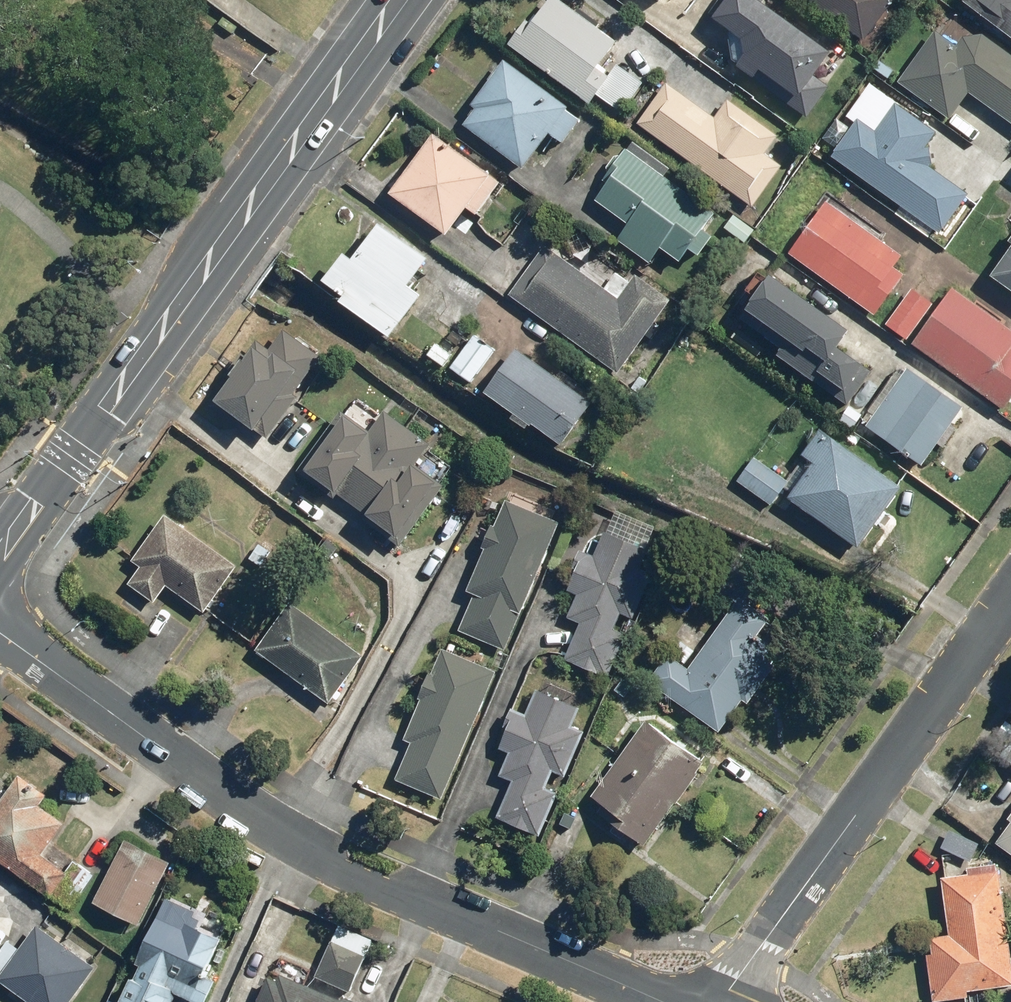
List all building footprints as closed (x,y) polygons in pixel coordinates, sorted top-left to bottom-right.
[(618,41),(560,0),(549,0),(532,25),(526,21),(510,43),(593,102),(599,95),(622,111),(643,83),(618,66),(610,76),(599,68),(618,41)] [(709,14),(728,28),(734,61),(809,115),(831,86),(815,75),(832,52),(765,3),(767,0),(720,0),(709,14)] [(903,0),(827,0),(820,8),(871,46),(905,1),(903,0)] [(1010,36),(1010,0),(965,0),(1010,36)] [(964,36),(957,45),(936,30),(898,81),(950,119),(970,92),(1010,122),(1010,53),(983,33),(964,36)] [(572,107),(504,58),(471,105),(475,108),(464,124),(526,168),(552,134),(564,143),(581,119),(569,110),(572,107)] [(717,116),(669,82),(639,123),(754,205),(783,165),(766,154),(779,135),(729,99),(717,116)] [(858,118),(832,155),(941,232),(969,193),(934,169),(929,145),(938,131),(896,102),(876,131),(858,118)] [(501,182),(435,134),(392,192),(449,234),(469,207),(478,214),(501,182)] [(627,147),(605,178),(610,182),(597,200),(628,222),(617,238),(651,261),(661,247),(682,262),(692,249),(701,255),(715,236),(705,228),(717,211),(627,147)] [(828,201),(791,253),(877,315),(907,273),(895,265),(903,254),(828,201)] [(429,257),(381,223),(355,259),(347,253),(328,279),(349,294),(344,301),(393,337),(424,294),(410,284),(429,257)] [(620,297),(547,245),(512,294),(620,371),(672,298),(637,273),(620,297)] [(991,275),(1010,289),(1010,247),(991,275)] [(845,336),(767,284),(739,325),(843,396),(861,369),(835,350),(845,336)] [(913,287),(886,323),(908,338),(934,303),(913,287)] [(955,287),(913,344),(1004,409),(1010,399),(1010,327),(955,287)] [(497,347),(475,332),(452,366),(473,381),(497,347)] [(217,405),(234,415),(219,439),(270,471),(336,370),(290,341),(270,370),(248,356),(217,405)] [(594,401),(518,347),(487,390),(563,445),(594,401)] [(908,367),(867,425),(923,465),(964,407),(908,367)] [(390,422),(377,442),(347,422),(308,479),(412,549),(448,496),(419,476),(435,452),(390,422)] [(815,461),(789,498),(860,548),(904,487),(822,429),(805,453),(815,461)] [(790,481),(756,457),(739,480),(772,505),(790,481)] [(485,548),(488,549),(470,589),(477,593),(461,629),(507,649),(563,521),(510,499),(498,525),(495,524),(485,548)] [(240,565),(167,513),(135,559),(144,565),(131,583),(157,601),(169,584),(207,611),(240,565)] [(606,530),(595,555),(582,549),(574,567),(578,569),(569,588),(580,593),(570,616),(582,622),(567,657),(609,676),(627,633),(616,628),(623,612),(634,617),(653,572),(641,567),(649,549),(606,530)] [(769,662),(779,649),(759,634),(771,617),(746,598),(764,574),(723,557),(699,588),(738,602),(690,668),(669,653),(650,679),(720,730),(744,697),(750,702),(776,667),(769,662)] [(367,654),(294,601),(259,649),(332,702),(367,654)] [(421,696),(424,697),(406,738),(413,741),(397,777),(443,797),(499,670),(446,647),(434,674),(431,673),(421,696)] [(538,688),(527,712),(514,707),(506,725),(510,727),(501,746),(511,751),(501,773),(515,779),(499,815),(541,834),(559,791),(548,786),(555,770),(566,775),(585,730),(573,725),(581,707),(538,688)] [(706,762),(648,719),(592,795),(605,804),(600,810),(646,844),(706,762)] [(54,897),(55,897),(73,910),(97,876),(77,862),(69,873),(44,855),(67,823),(42,806),(50,794),(21,775),(0,805),(0,859),(54,897)] [(996,843),(1010,853),(1010,821),(996,843)] [(980,842),(949,828),(939,848),(971,863),(980,842)] [(171,862),(127,841),(96,903),(140,925),(171,862)] [(929,954),(935,1001),(940,1001),(969,998),(968,992),(1010,986),(1010,945),(1001,870),(943,878),(951,935),(932,937),(934,953),(929,954)] [(168,897),(122,1001),(174,1001),(178,993),(198,1001),(206,1001),(217,978),(207,974),(224,936),(203,927),(208,915),(168,897)] [(41,925),(23,949),(10,940),(0,953),(0,973),(3,976),(0,980),(31,1001),(73,1001),(99,966),(41,925)] [(368,955),(333,940),(317,976),(352,992),(368,955)] [(280,956),(260,1001),(357,1001),(346,997),(345,999),(308,983),(314,970),(280,956)]
